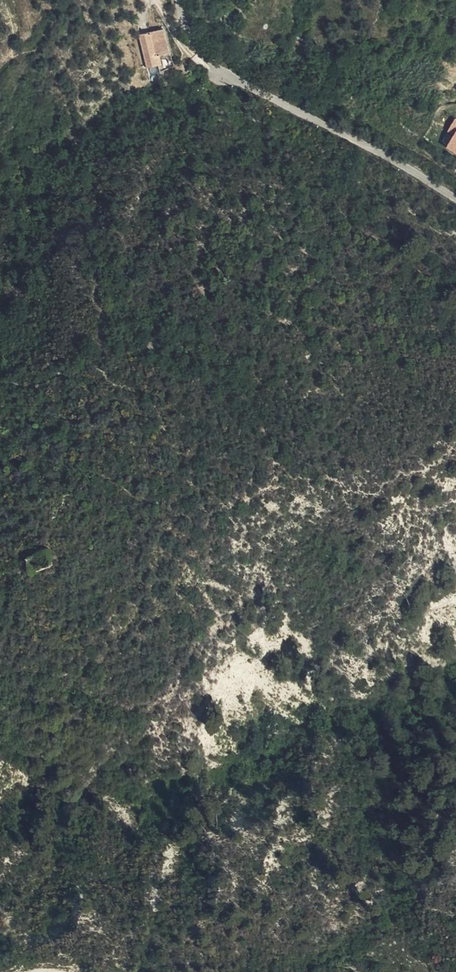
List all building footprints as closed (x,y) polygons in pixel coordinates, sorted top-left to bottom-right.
[(140,36),(147,71),(159,68),(158,58),(170,55),(165,31),(140,36)]
